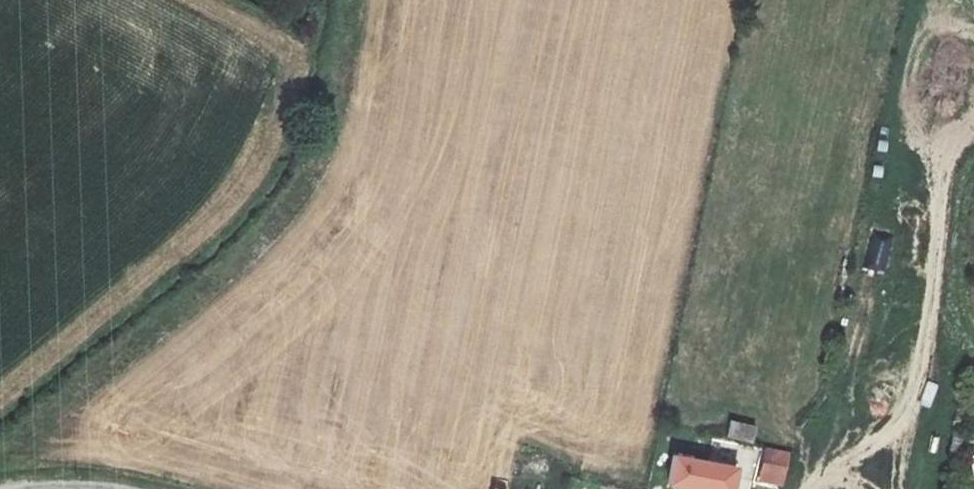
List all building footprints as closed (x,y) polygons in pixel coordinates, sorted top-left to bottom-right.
[(730,421),(728,437),(754,441),(757,425),(730,421)] [(790,451),(766,448),(758,481),(782,487),(790,451)] [(671,453),(666,485),(687,488),(735,488),(739,465),(671,453)]
